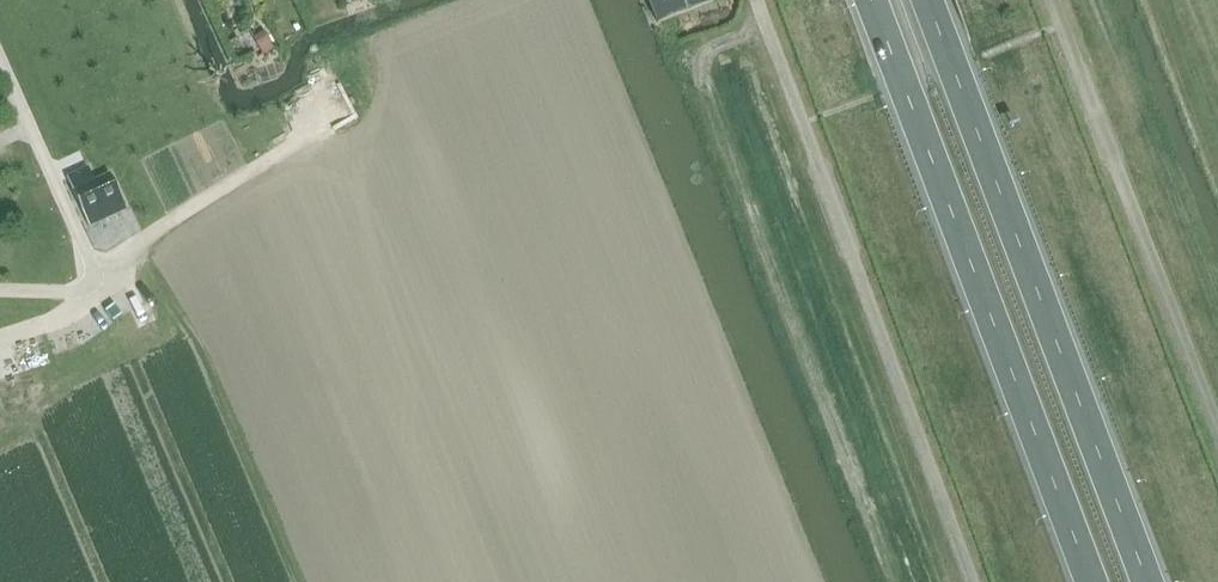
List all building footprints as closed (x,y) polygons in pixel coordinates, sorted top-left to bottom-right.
[(658,24),(717,1),(716,0),(649,0),(658,24)] [(88,168),(67,178),(89,227),(97,223),(126,210),(110,174),(95,182),(88,168)]
